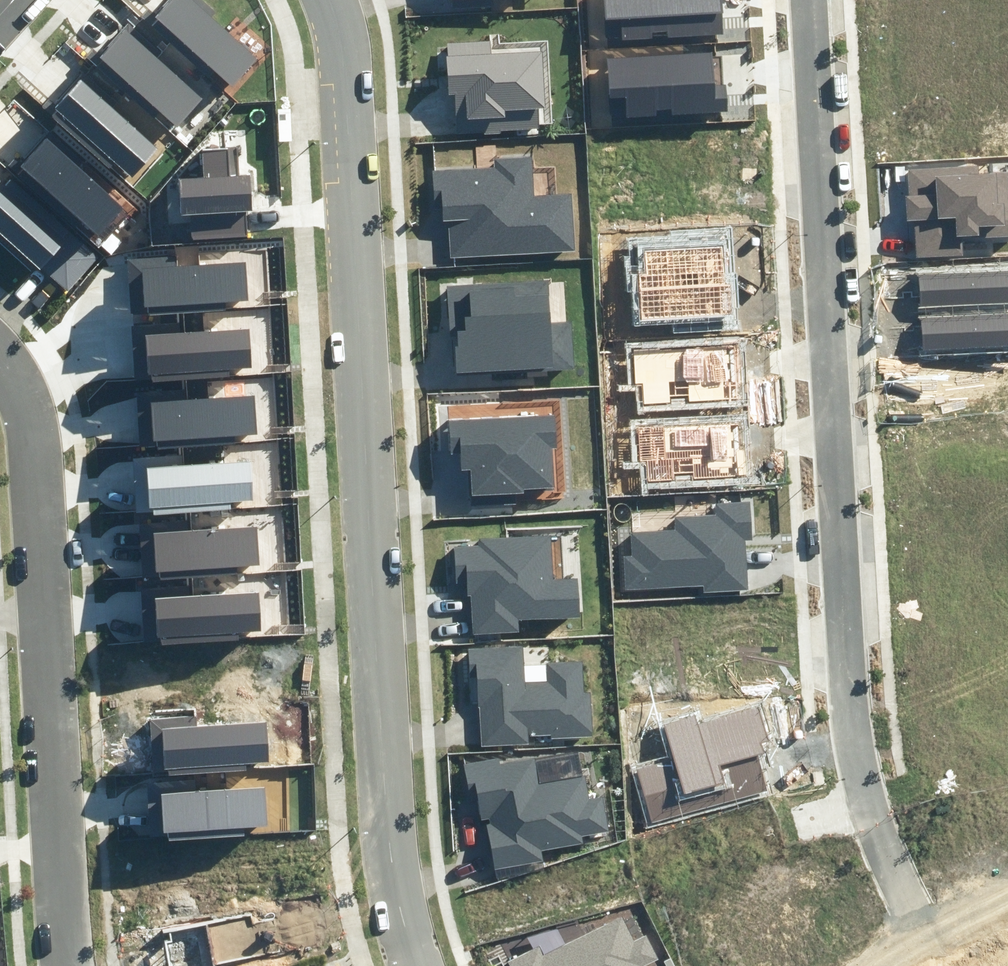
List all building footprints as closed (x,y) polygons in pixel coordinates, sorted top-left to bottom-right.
[(152,19),(234,86),(259,56),(211,18),(217,11),(203,0),(168,0),(152,19)] [(606,40),(723,34),(721,0),(604,0),(606,40)] [(131,22),(99,58),(175,126),(201,98),(156,57),(163,50),(131,22)] [(457,134),(540,129),(538,109),(547,109),(544,52),(492,55),(491,41),(447,44),(450,91),(455,91),(457,134)] [(624,99),(625,119),(658,117),(657,109),(673,108),(674,116),(730,112),(728,84),(713,85),(711,53),(606,59),(609,100),(624,99)] [(85,73),(49,114),(115,171),(118,166),(131,177),(156,148),(111,110),(118,101),(85,73)] [(6,164),(90,237),(95,232),(98,235),(124,206),(82,169),(87,163),(51,132),(21,166),(12,157),(6,164)] [(194,240),(247,237),(245,211),(253,211),(250,175),(230,177),(228,149),(203,151),(205,178),(179,180),(182,215),(192,215),(194,240)] [(534,195),(532,156),(493,158),(493,167),(434,169),(436,208),(444,207),(445,221),(448,220),(450,257),(575,251),(572,194),(534,195)] [(962,255),(961,239),(1007,236),(1007,173),(979,174),(978,167),(908,171),(909,197),(905,198),(906,222),(914,221),(917,258),(962,255)] [(68,290),(98,255),(10,180),(6,184),(0,179),(0,242),(38,274),(43,268),(68,290)] [(179,256),(128,259),(132,308),(149,307),(150,314),(227,309),(226,301),(249,299),(246,261),(179,266),(179,256)] [(920,306),(1007,303),(1007,271),(919,275),(920,306)] [(456,375),(576,367),(573,323),(550,325),(547,279),(445,286),(448,334),(457,333),(458,345),(454,346),(456,375)] [(923,319),(924,354),(1007,352),(1007,316),(923,319)] [(182,322),(132,326),(135,374),(153,373),(154,380),(230,375),(230,367),(253,365),(250,327),(183,332),(182,322)] [(187,391),(137,395),(140,444),(158,442),(158,450),(235,444),(234,436),(257,435),(254,397),(187,401),(187,391)] [(522,488),(553,486),(551,450),(558,449),(556,414),(449,419),(450,454),(462,453),(462,470),(469,470),(470,495),(522,492),(522,488)] [(184,457),(133,460),(137,509),(154,508),(155,515),(232,510),(231,502),(254,500),(251,462),(184,467),(184,457)] [(624,556),(627,590),(701,584),(702,593),(749,589),(745,540),(752,539),(750,503),(715,506),(715,515),(674,518),(675,529),(631,532),(633,555),(624,556)] [(189,521),(139,524),(142,573),(160,572),(160,579),(237,574),(236,566),(259,564),(257,526),(190,531),(189,521)] [(517,619),(580,616),(578,580),(551,581),(549,536),(477,540),(478,547),(449,548),(451,586),(466,585),(467,598),(471,598),(473,634),(518,632),(517,619)] [(191,586),(141,590),(144,639),(162,637),(163,645),(239,639),(239,631),(262,630),(259,592),(192,596),(191,586)] [(551,738),(594,737),(592,691),(585,691),(584,664),(544,665),(545,682),(521,683),(520,646),(467,648),(469,704),(482,703),(483,746),(527,744),(527,735),(551,734),(551,738)] [(636,769),(651,823),(765,790),(755,755),(764,752),(761,743),(769,741),(759,706),(696,724),(693,715),(663,724),(673,758),(636,769)] [(154,777),(246,771),(246,765),(268,763),(265,722),(196,727),(196,716),(150,719),(154,777)] [(496,757),(463,763),(469,793),(476,792),(481,820),(489,818),(491,826),(486,827),(494,869),(543,860),(541,851),(583,843),(582,836),(609,831),(603,796),(588,799),(584,775),(538,784),(534,758),(498,765),(496,757)] [(168,834),(169,841),(244,834),(243,829),(269,826),(266,787),(195,794),(194,780),(146,785),(151,835),(168,834)] [(663,957),(651,934),(634,942),(622,917),(543,955),(539,946),(508,962),(510,965),(644,965),(663,957)]
